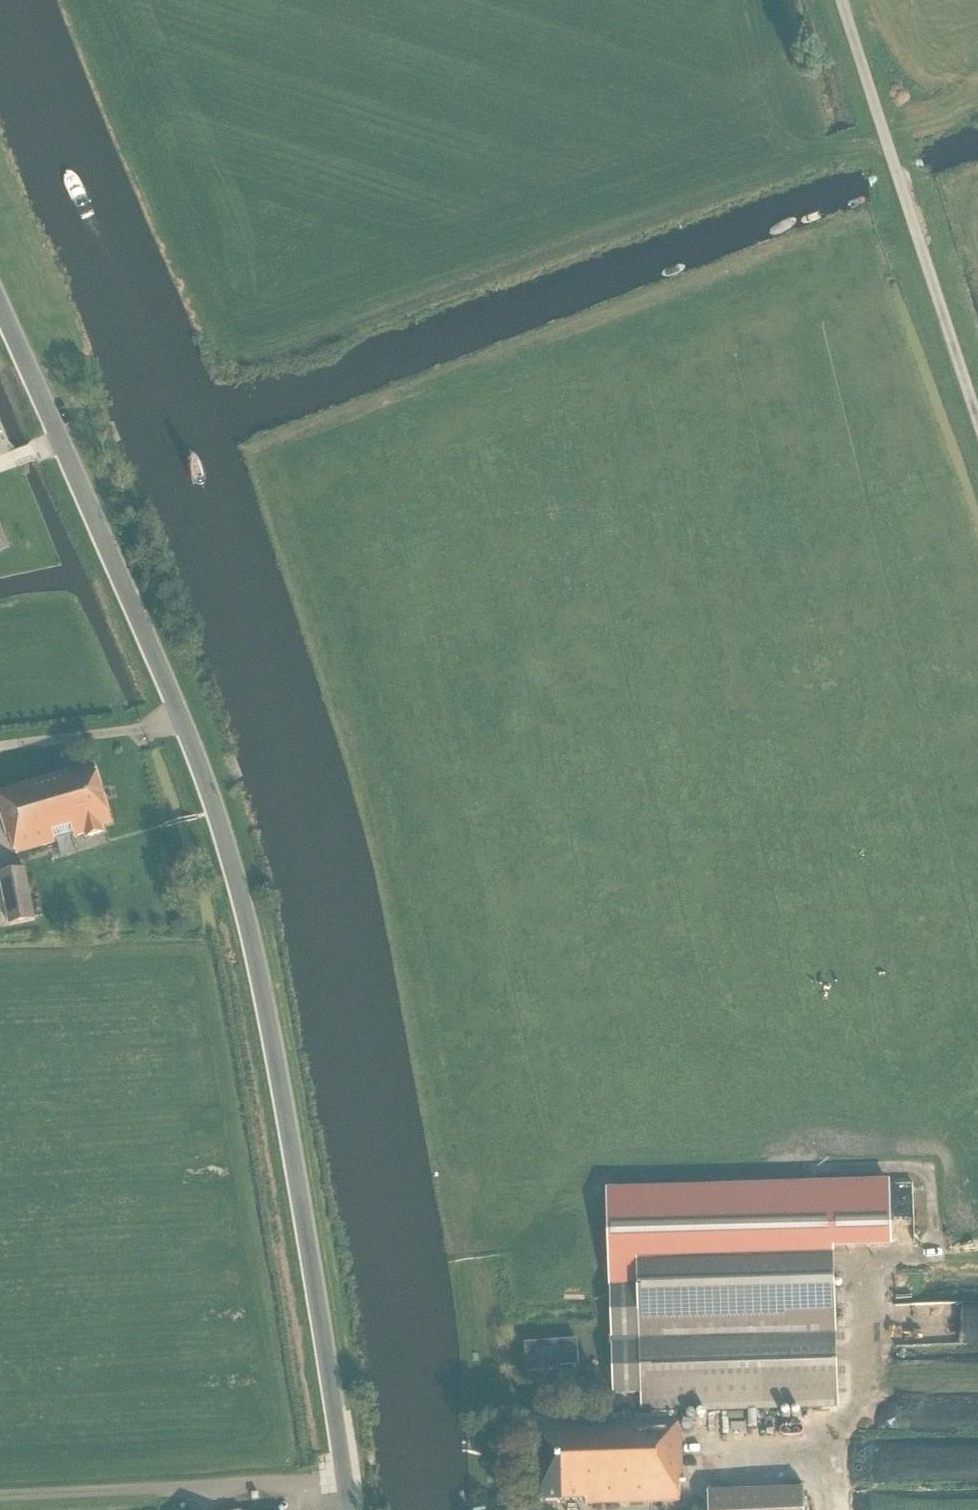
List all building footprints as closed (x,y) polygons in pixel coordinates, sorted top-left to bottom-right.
[(76,769),(0,793),(0,809),(9,837),(11,836),(17,854),(56,843),(55,838),(73,833),(74,837),(86,833),(87,837),(103,832),(101,825),(110,822),(94,768),(78,773),(76,769)] [(10,925),(35,920),(25,869),(0,874),(0,927),(10,925)] [(912,1185),(819,1188),(605,1196),(610,1280),(613,1385),(641,1384),(642,1412),(643,1421),(535,1425),(535,1430),(534,1430),(536,1501),(586,1500),(586,1504),(680,1501),(680,1481),(683,1481),(681,1431),(684,1431),(684,1425),(681,1425),(681,1420),(650,1421),(649,1412),(838,1406),(832,1247),(916,1244),(912,1185)] [(526,1373),(558,1370),(557,1366),(579,1365),(577,1340),(524,1344),(526,1373)] [(932,1357),(932,1390),(977,1390),(977,1357),(932,1357)] [(710,1509),(806,1509),(806,1494),(709,1497),(710,1509)]
